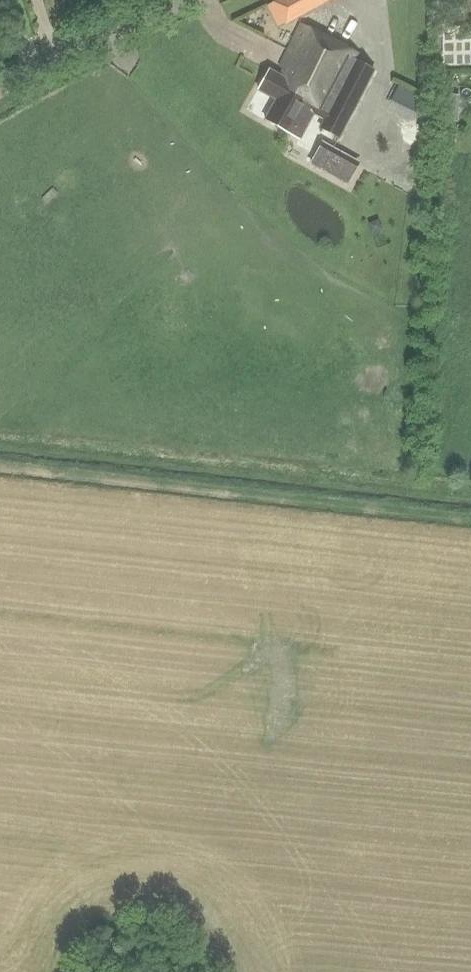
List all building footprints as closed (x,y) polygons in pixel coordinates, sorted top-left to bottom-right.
[(278,27),(329,0),(277,0),(267,6),(278,27)] [(361,58),(301,26),(276,73),(270,70),(259,90),(276,99),(265,120),(299,138),(312,116),(322,121),(318,128),(340,140),(377,71),(359,61),(361,58)] [(427,111),(433,95),(401,83),(395,99),(427,111)] [(327,139),(314,160),(354,183),(367,162),(327,139)] [(379,220),(370,223),(373,232),(383,228),(379,220)]
